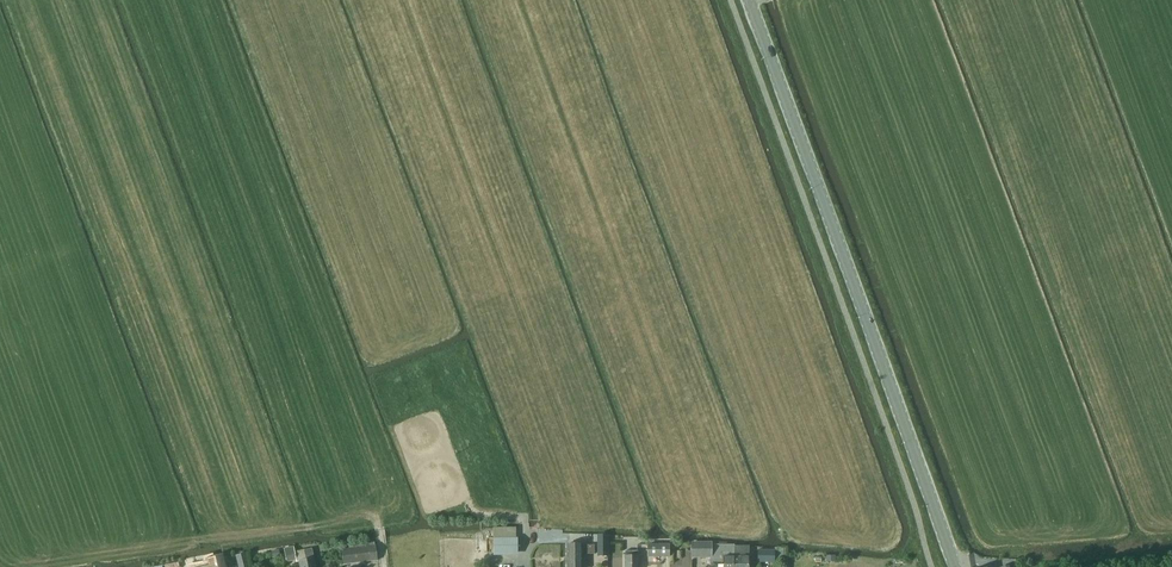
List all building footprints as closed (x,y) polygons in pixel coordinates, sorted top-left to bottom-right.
[(607,537),(597,537),(598,556),(608,556),(607,537)] [(493,553),(517,552),(517,538),(493,538),(493,553)] [(734,546),(734,545),(711,545),(711,543),(691,543),(691,556),(711,556),(711,559),(724,559),(724,566),(733,566),(733,546),(734,546)] [(594,553),(594,545),(582,545),(582,544),(576,544),(567,545),(567,566),(583,566),(583,555),(582,553),(594,553)] [(668,557),(668,545),(647,545),(647,557),(668,557)] [(377,560),(376,546),(342,550),(343,565),(377,560)] [(733,566),(749,566),(749,546),(734,546),(733,546),(733,566)] [(294,547),(284,549),(285,554),(287,562),(296,560),(295,553),(294,547)] [(299,561),(300,566),(316,566),(312,549),(304,550),(306,560),(299,561)] [(774,563),(774,551),(758,550),(758,562),(774,563)] [(638,551),(625,551),(625,566),(638,566),(638,551)] [(166,566),(215,566),(213,560),(212,557),(195,561),(194,558),(183,559),(184,563),(168,566),(166,566)] [(213,560),(215,566),(227,566),(226,563),(226,562),(224,562),(223,557),(213,560)]
